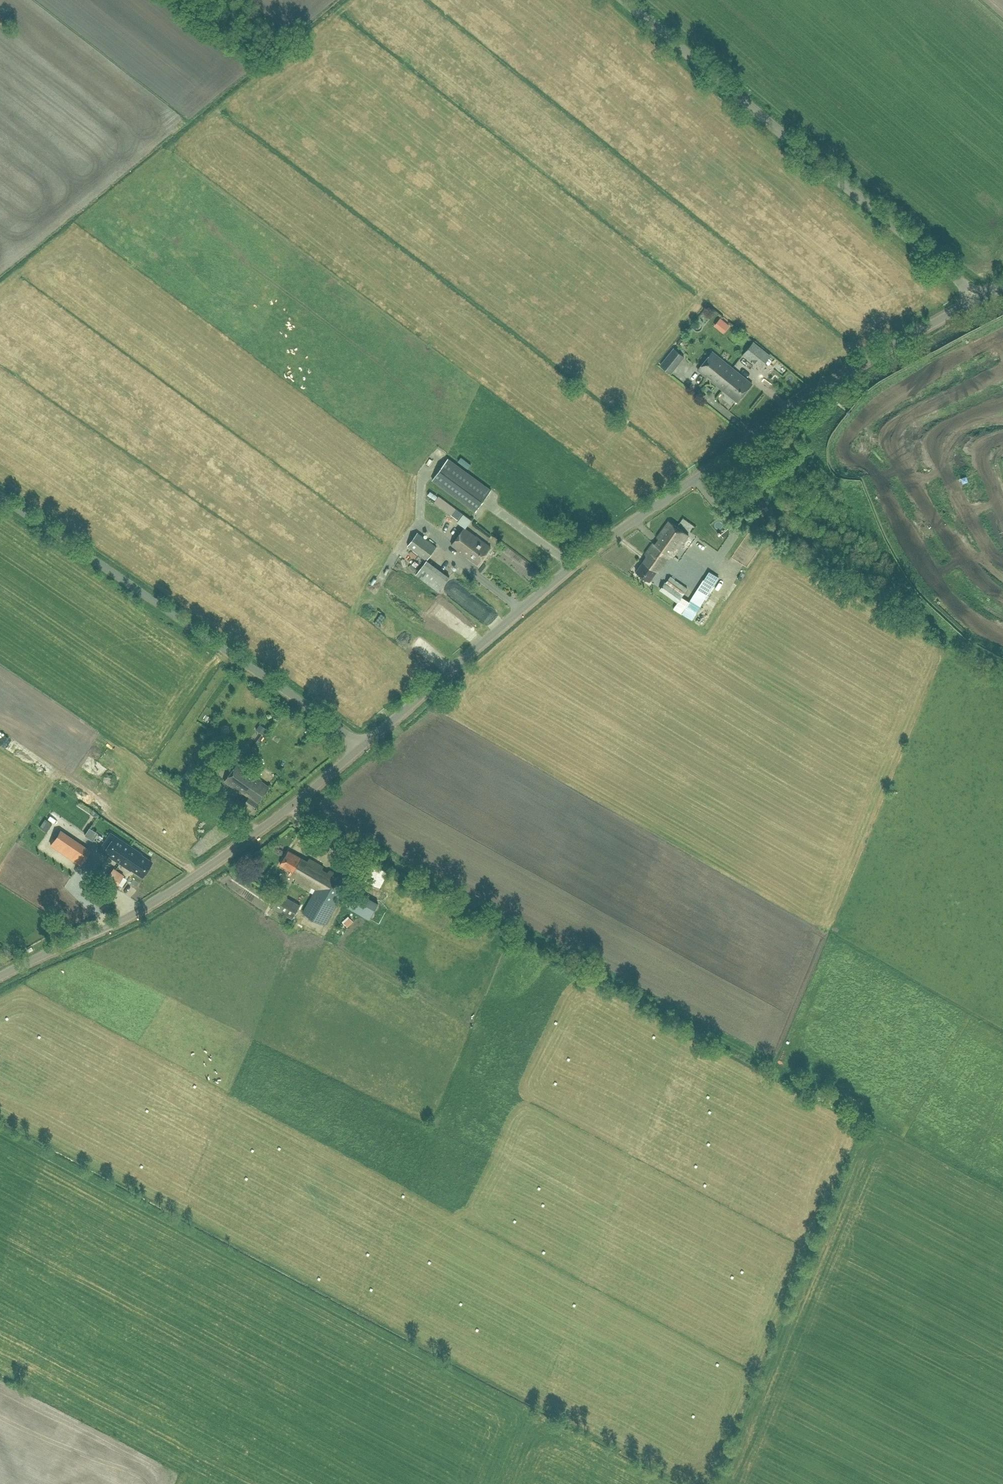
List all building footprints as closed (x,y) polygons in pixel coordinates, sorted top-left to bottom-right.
[(753,342),(744,353),(761,366),(770,355),(753,342)] [(671,374),(685,356),(673,347),(660,365),(671,374)] [(725,376),(733,367),(713,351),(698,369),(723,389),(730,380),(725,376)] [(730,380),(723,389),(738,401),(752,382),(733,367),(725,376),(730,380)] [(712,390),(707,385),(703,389),(709,394),(712,390)] [(992,438),(989,441),(996,448),(999,444),(992,438)] [(475,511),(481,504),(491,490),(447,458),(432,479),(475,511)] [(463,513),(438,496),(434,502),(458,520),(457,521),(466,527),(472,519),(463,513)] [(646,556),(636,571),(649,581),(657,571),(658,572),(670,555),(672,557),(688,535),(668,520),(656,537),(659,539),(655,544),(653,542),(644,554),(646,556)] [(477,564),(490,546),(464,527),(451,545),(477,564)] [(427,560),(437,547),(417,532),(407,545),(427,560)] [(449,576),(426,560),(415,574),(438,591),(449,576)] [(718,577),(709,571),(690,600),(682,595),(687,589),(669,577),(665,583),(664,582),(659,589),(677,602),(674,607),(692,619),(718,577)] [(449,580),(442,588),(453,598),(460,589),(449,580)] [(262,733),(266,728),(259,724),(256,729),(262,733)] [(247,737),(255,743),(262,733),(253,727),(247,737)] [(236,763),(223,781),(241,793),(243,791),(248,795),(243,803),(251,809),(267,786),(260,780),(236,763)] [(59,784),(65,774),(53,766),(46,775),(59,784)] [(193,773),(186,782),(195,790),(203,780),(193,773)] [(285,786),(293,777),(290,774),(281,782),(285,786)] [(236,802),(227,796),(221,804),(230,810),(236,802)] [(78,805),(93,815),(95,812),(80,802),(78,805)] [(98,816),(81,836),(95,849),(113,829),(98,816)] [(51,823),(45,818),(39,827),(46,831),(51,823)] [(89,850),(60,830),(50,845),(80,864),(89,850)] [(121,864),(132,847),(110,832),(99,849),(121,864)] [(142,876),(151,862),(141,855),(142,854),(132,847),(121,864),(130,869),(131,868),(142,876)] [(308,861),(288,850),(280,864),(292,871),(290,874),(296,878),(294,881),(314,892),(303,912),(325,924),(350,881),(329,869),(328,871),(323,868),(324,866),(309,858),(308,861)] [(380,887),(387,871),(365,860),(359,873),(362,874),(361,878),(380,887)] [(107,876),(117,883),(123,875),(113,868),(107,876)] [(292,918),(300,904),(280,893),(272,907),(292,918)]
